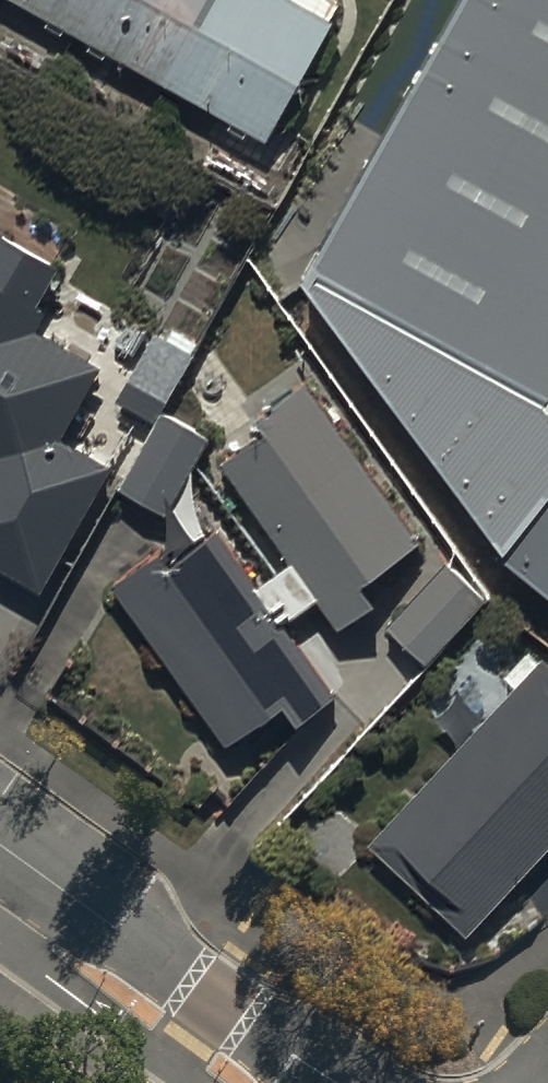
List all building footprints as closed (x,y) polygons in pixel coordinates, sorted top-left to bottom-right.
[(263,146),(342,10),(324,0),(292,0),(288,7),(276,0),(15,0),(263,146)] [(299,266),(501,546),(547,591),(547,0),(460,0),(299,266)] [(47,595),(116,474),(67,446),(104,382),(29,340),(63,281),(0,245),(0,568),(47,595)] [(157,428),(119,493),(169,522),(210,452),(159,422),(194,362),(157,341),(119,406),(157,428)] [(177,574),(165,557),(117,591),(230,751),(283,714),(304,744),(343,716),(287,637),(322,612),(342,640),(379,613),(368,597),(427,556),(308,389),(260,424),(274,444),(225,479),(287,567),(257,589),(223,541),(177,574)] [(446,574),(388,633),(427,672),(486,613),(446,574)] [(368,849),(465,944),(547,858),(547,666),(546,665),(368,849)]
